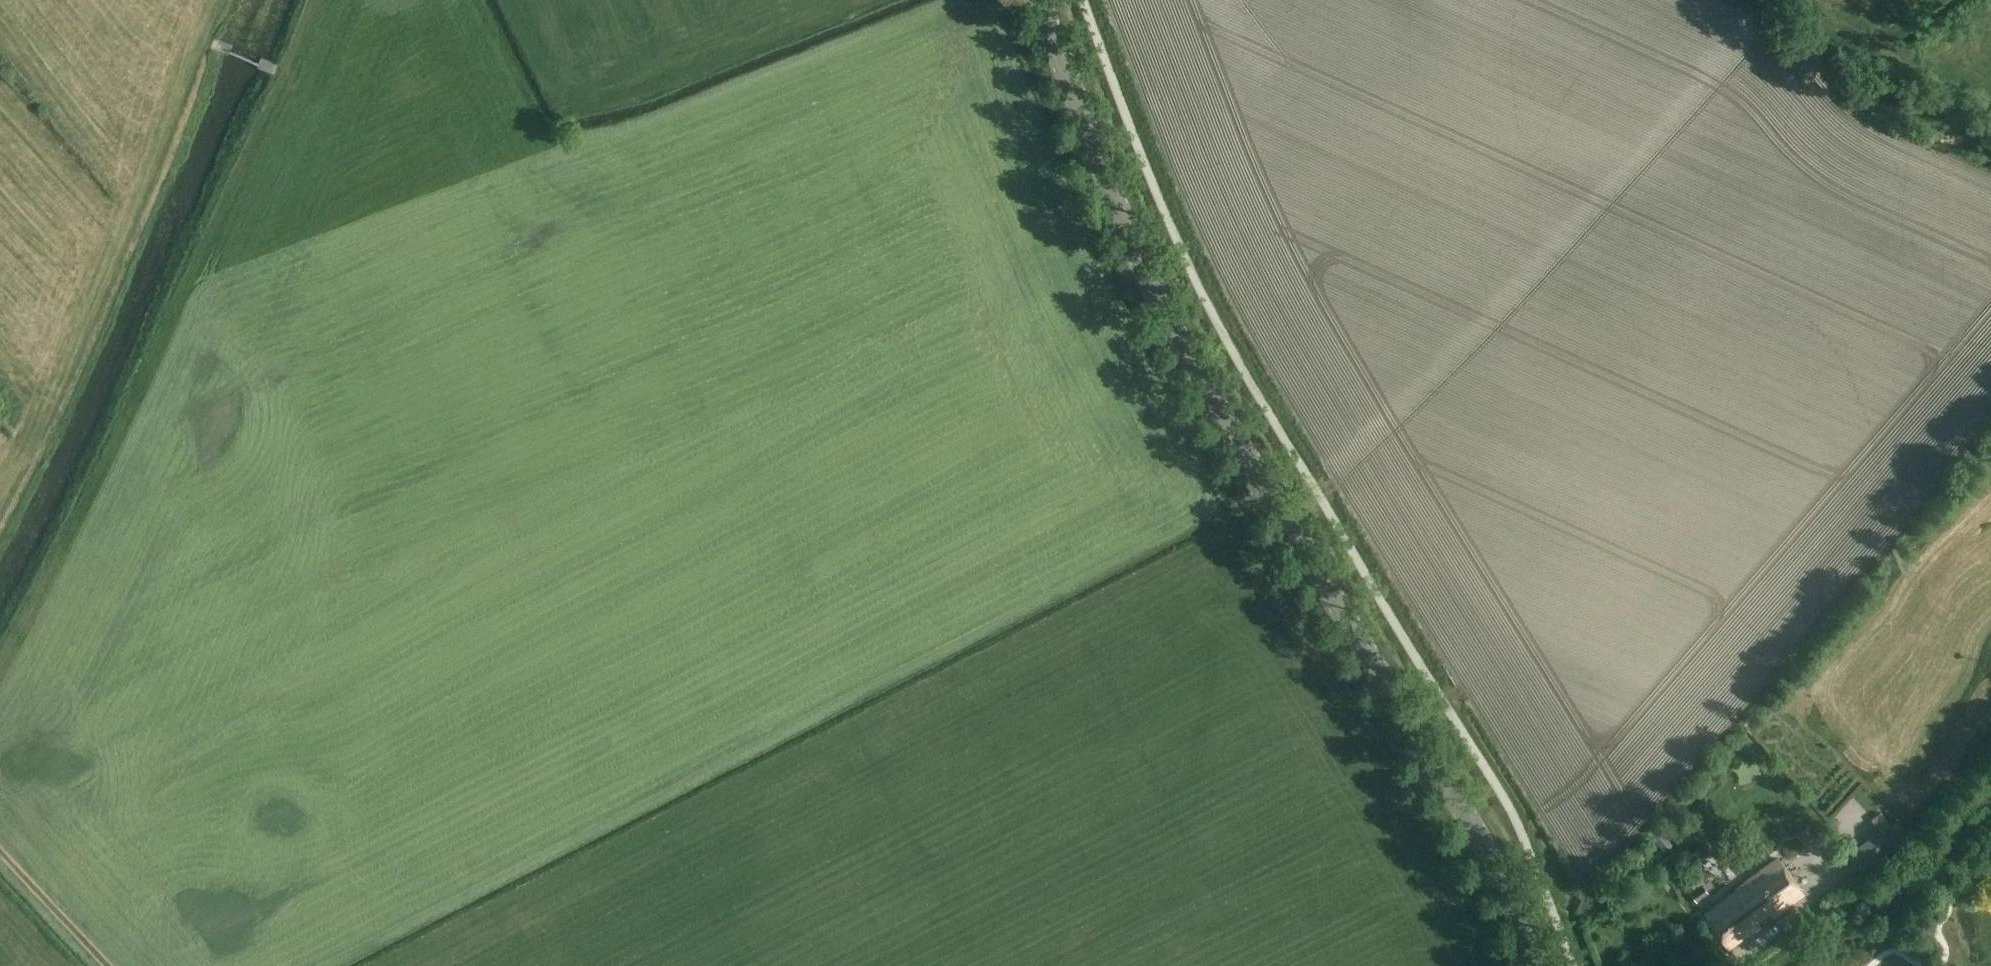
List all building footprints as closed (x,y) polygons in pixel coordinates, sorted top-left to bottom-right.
[(1654,840),(1663,851),(1672,843),(1663,832),(1662,833),(1654,840)] [(1879,833),(1848,856),(1861,873),(1892,850),(1879,833)] [(1787,904),(1803,893),(1778,858),(1734,890),(1735,891),(1703,915),(1728,948),(1750,932),(1751,933),(1759,926),(1755,921),(1768,911),(1772,916),(1787,905),(1787,904)] [(1696,901),(1708,893),(1703,886),(1691,894),(1696,901)]
